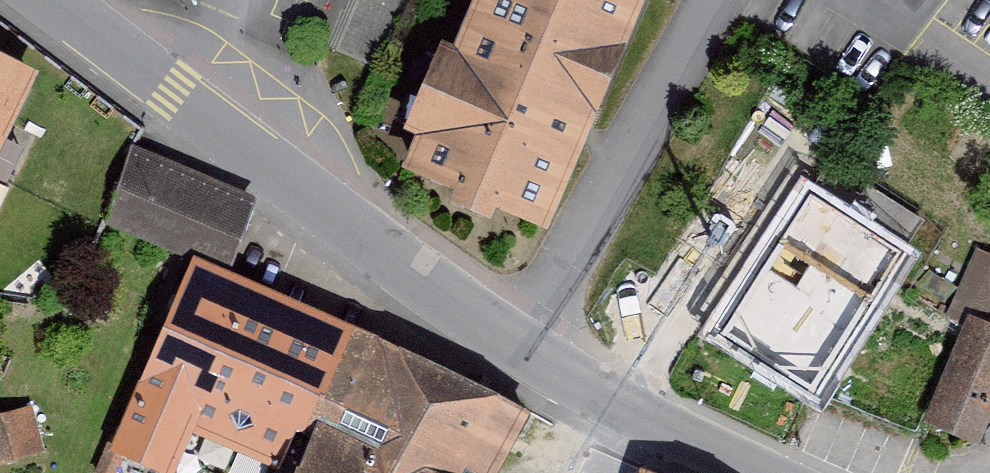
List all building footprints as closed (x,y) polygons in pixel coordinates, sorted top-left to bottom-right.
[(547,216),(639,0),(469,0),(403,156),(547,216)] [(35,62),(0,44),(0,133),(35,62)] [(106,219),(192,253),(228,267),(255,203),(130,149),(106,219)] [(808,186),(766,254),(865,315),(908,247),(808,186)] [(925,421),(980,442),(989,414),(989,252),(972,246),(946,317),(961,323),(925,421)] [(192,253),(108,446),(174,471),(191,427),(290,468),(289,472),(491,472),(526,403),(424,346),(358,319),(228,267),(192,253)] [(766,254),(719,330),(818,391),(865,315),(766,254)] [(0,410),(0,460),(46,448),(34,401),(0,410)] [(642,464),(639,472),(664,472),(642,464)]
